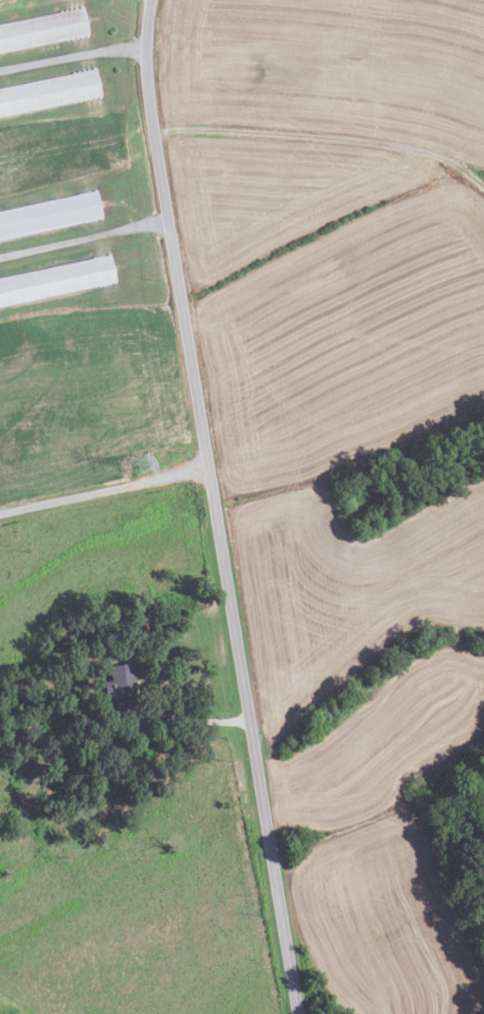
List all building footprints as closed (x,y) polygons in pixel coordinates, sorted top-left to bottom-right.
[(89,36),(83,8),(0,24),(0,53),(89,36)] [(101,96),(95,69),(0,88),(0,117),(101,96)] [(96,191),(0,212),(0,239),(101,217),(96,191)] [(116,281),(110,254),(0,278),(0,306),(116,281)] [(138,715),(132,663),(109,666),(111,681),(104,681),(106,698),(112,697),(114,718),(138,715)] [(92,706),(94,720),(79,722),(77,708),(92,706)]
